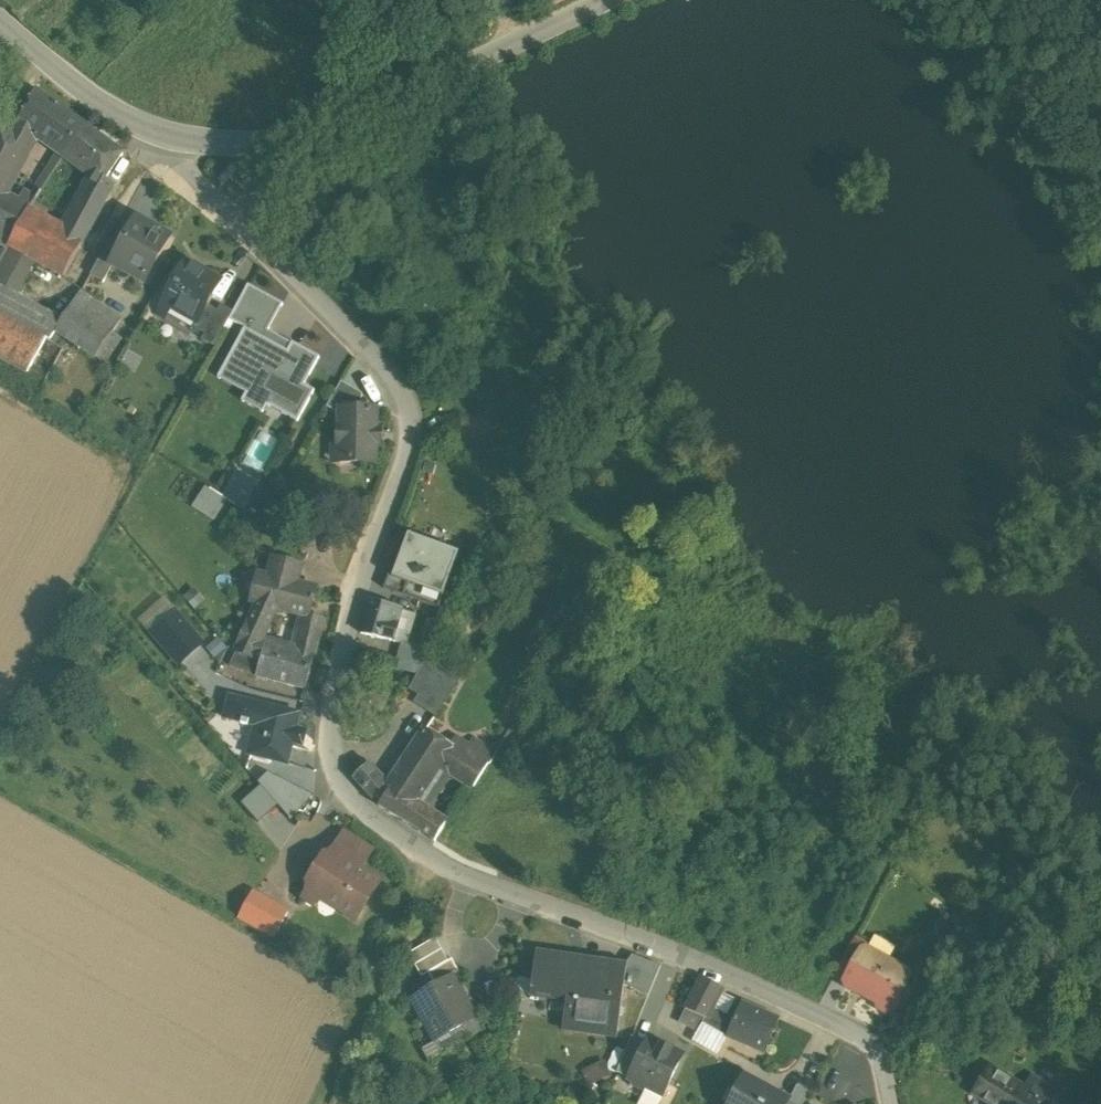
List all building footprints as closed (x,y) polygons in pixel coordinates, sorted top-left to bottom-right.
[(547,9),(566,0),(542,0),(547,9)] [(85,127),(37,92),(21,122),(36,132),(66,154),(85,127)] [(36,132),(21,122),(13,136),(0,128),(0,198),(36,132)] [(123,154),(85,127),(66,154),(95,175),(104,181),(105,179),(123,154)] [(95,175),(61,234),(82,245),(114,186),(105,179),(104,181),(95,175)] [(36,200),(25,194),(17,209),(26,214),(36,200)] [(9,246),(26,214),(17,209),(0,201),(0,241),(9,246)] [(61,234),(26,214),(9,246),(35,260),(65,276),(82,245),(61,234)] [(170,238),(137,220),(121,247),(111,265),(113,265),(145,283),(170,238)] [(110,240),(90,275),(103,282),(113,265),(111,265),(121,247),(110,240)] [(9,246),(0,263),(0,290),(14,297),(35,260),(9,246)] [(220,282),(187,263),(158,315),(165,319),(171,308),(196,322),(198,323),(207,306),(220,282)] [(284,304),(248,285),(233,313),(229,320),(245,328),(217,378),(244,394),(240,401),(262,413),(267,404),(298,421),(314,391),(305,386),(320,359),(292,344),(288,352),(265,339),(284,304)] [(83,287),(71,306),(85,315),(93,304),(97,297),(83,287)] [(0,290),(0,357),(28,372),(55,319),(14,297),(0,290)] [(120,322),(93,304),(85,315),(112,333),(120,322)] [(85,315),(71,306),(55,331),(96,358),(112,333),(85,315)] [(207,306),(198,323),(196,322),(193,328),(205,335),(218,312),(207,306)] [(221,306),(218,312),(205,335),(202,340),(214,347),(219,338),(229,320),(233,313),(221,306)] [(362,394),(341,382),(327,407),(338,414),(340,414),(340,409),(362,409),(362,394)] [(362,409),(340,409),(340,414),(340,428),(339,428),(338,444),(340,444),(339,462),(375,463),(375,445),(379,445),(380,429),(375,428),(376,410),(362,409)] [(255,483),(236,472),(222,496),(228,500),(240,508),(255,483)] [(211,489),(202,503),(198,501),(194,508),(215,521),(228,500),(222,496),(211,489)] [(408,535),(398,562),(449,581),(459,553),(408,535)] [(314,588),(294,583),(300,567),(273,560),(268,578),(259,576),(252,602),(258,604),(260,600),(275,607),(299,613),(308,615),(311,601),(313,602),(314,598),(312,598),(314,588)] [(398,562),(394,561),(384,588),(445,610),(455,583),(449,581),(398,562)] [(183,598),(194,611),(206,600),(195,588),(183,598)] [(258,604),(237,651),(240,653),(261,662),(266,643),(261,642),(275,607),(260,600),(258,604)] [(403,612),(371,602),(362,633),(393,640),(403,612)] [(152,634),(177,663),(201,643),(175,613),(152,634)] [(299,613),(288,649),(297,651),(308,615),(299,613)] [(323,619),(308,615),(297,651),(314,656),(323,619)] [(430,634),(428,643),(434,644),(438,637),(430,634)] [(216,657),(226,649),(219,639),(208,648),(216,657)] [(288,649),(266,643),(261,662),(257,677),(257,678),(305,689),(314,656),(297,651),(288,649)] [(427,650),(402,644),(397,660),(400,661),(422,666),(425,661),(431,650),(427,650)] [(261,662),(240,653),(233,667),(257,677),(261,662)] [(422,666),(400,661),(396,673),(415,678),(422,666)] [(415,678),(410,689),(420,694),(435,668),(425,661),(422,666),(415,678)] [(420,694),(415,702),(435,714),(456,680),(435,668),(420,694)] [(301,715),(231,697),(226,718),(257,726),(249,755),(288,764),(300,718),(301,715)] [(373,726),(353,717),(347,729),(367,738),(373,726)] [(491,759),(432,721),(425,732),(450,748),(485,770),(490,762),(489,761),(491,759)] [(390,787),(390,789),(414,803),(439,765),(450,748),(425,732),(390,787)] [(485,770),(450,748),(439,765),(470,783),(474,786),(485,770)] [(390,787),(369,765),(352,779),(378,806),(390,789),(390,787)] [(257,780),(262,786),(279,806),(295,825),(314,792),(269,769),(257,780)] [(241,804),(259,824),(279,806),(262,786),(241,804)] [(414,803),(390,789),(378,806),(432,840),(445,822),(414,803)] [(372,848),(342,829),(329,850),(333,852),(359,868),(372,848)] [(359,868),(333,852),(321,870),(317,868),(306,885),(322,895),(321,897),(322,898),(355,919),(379,881),(359,868)] [(322,895),(306,885),(299,898),(315,909),(322,898),(321,897),(322,895)] [(253,888),(237,917),(275,939),(291,909),(253,888)] [(855,939),(835,974),(847,980),(864,950),(865,951),(868,946),(855,939)] [(865,951),(864,950),(847,980),(846,981),(848,985),(877,1001),(878,1008),(887,1013),(895,1011),(899,1002),(896,996),(906,978),(905,973),(865,951)] [(580,961),(535,955),(531,986),(567,991),(562,1031),(617,1039),(624,987),(625,977),(618,976),(579,971),(580,961)] [(659,967),(633,956),(618,976),(625,977),(624,987),(647,996),(659,967)] [(453,960),(429,974),(435,985),(453,975),(453,976),(460,972),(453,960)] [(435,985),(411,1000),(443,1055),(485,1030),(453,976),(453,975),(435,985)] [(720,987),(701,979),(685,1009),(704,1018),(705,1018),(720,987)] [(778,1019),(742,1003),(727,1036),(764,1052),(778,1019)] [(708,1025),(728,1031),(735,1010),(715,1004),(708,1025)] [(704,1018),(685,1009),(679,1023),(699,1032),(703,1022),(702,1022),(704,1018)] [(646,1044),(632,1037),(617,1073),(629,1078),(646,1044)] [(683,1055),(649,1038),(646,1044),(629,1078),(632,1080),(634,1086),(642,1089),(647,1087),(663,1095),(683,1055)] [(603,1059),(585,1067),(591,1083),(610,1075),(603,1059)] [(991,1068),(974,1095),(989,1103),(1047,1103),(1025,1090),(991,1068)] [(1033,1078),(1025,1090),(1047,1103),(1051,1103),(1057,1094),(1033,1078)] [(741,1080),(729,1103),(787,1103),(789,1101),(788,1100),(763,1087),(760,1091),(741,1080)] [(788,1100),(789,1101),(787,1103),(803,1103),(810,1091),(797,1085),(788,1100)]
